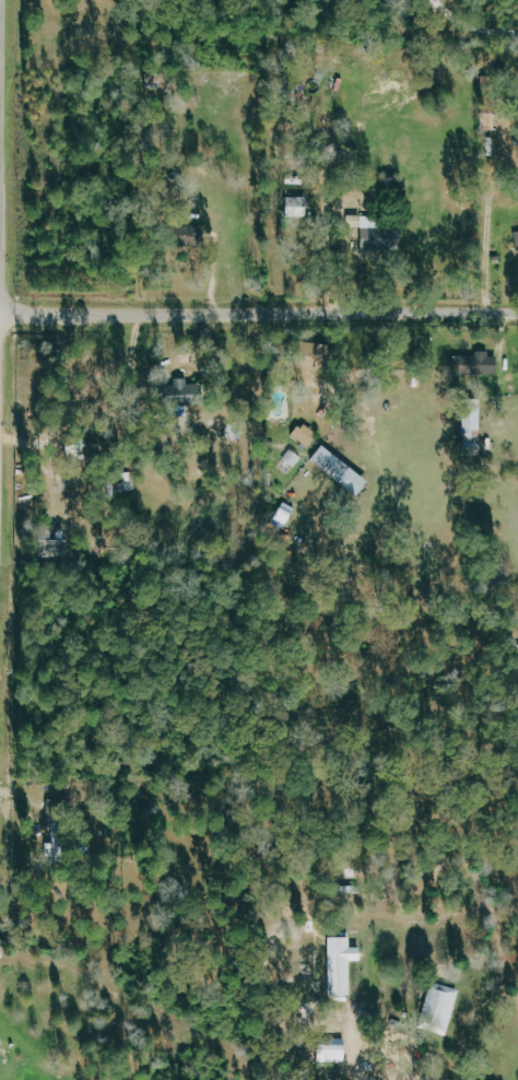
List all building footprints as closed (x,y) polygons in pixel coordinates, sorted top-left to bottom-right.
[(304,197),(283,198),(283,217),(304,217),(304,197)] [(496,375),(496,359),(489,358),(489,352),(475,352),(474,357),(454,356),(453,374),(496,375)] [(191,379),(174,379),(174,405),(208,404),(207,384),(192,384),(191,379)] [(461,453),(479,454),(481,400),(462,399),(461,453)] [(321,434),(306,423),(297,436),(311,448),(321,434)] [(362,497),(374,482),(327,445),(315,461),(362,497)] [(65,855),(66,816),(54,816),(53,855),(65,855)] [(332,938),(334,997),(355,996),(355,962),(367,962),(366,948),(355,948),(355,938),(332,938)] [(464,991),(436,983),(425,1021),(453,1029),(464,991)]
